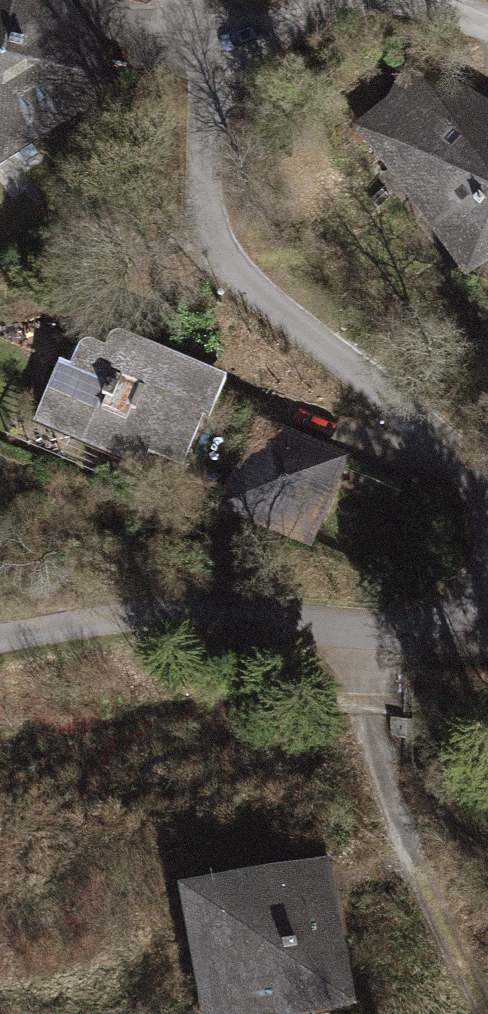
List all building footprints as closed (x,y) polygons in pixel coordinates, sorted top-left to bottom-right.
[(19,153),(26,164),(39,155),(32,145),(63,125),(54,110),(74,12),(65,0),(0,0),(0,165),(19,153)] [(121,85),(74,12),(54,110),(63,125),(121,85)] [(382,150),(474,227),(468,235),(487,253),(487,133),(467,115),(475,100),(441,82),(382,150)] [(109,341),(105,351),(89,344),(86,344),(82,344),(80,346),(78,349),(71,367),(59,363),(35,421),(142,467),(149,451),(182,465),(210,402),(216,404),(225,381),(123,337),(119,336),(115,336),(111,338),(109,341)] [(278,445),(265,440),(260,453),(252,449),(250,453),(242,457),(237,465),(235,474),(237,484),(236,487),(244,490),(239,502),(251,507),(247,516),(251,517),(255,524),(263,530),(271,532),(281,530),(284,531),(288,523),(301,528),(306,516),(315,519),(317,516),(324,511),(329,503),(330,494),(330,485),(331,483),(322,479),(327,466),(316,461),(319,453),(315,451),(310,443),(302,438),(292,437),(284,438),(281,437),(278,445)] [(330,864),(185,891),(203,990),(243,983),(248,1013),(331,1013),(350,1010),(349,1004),(355,1003),(330,864)]
